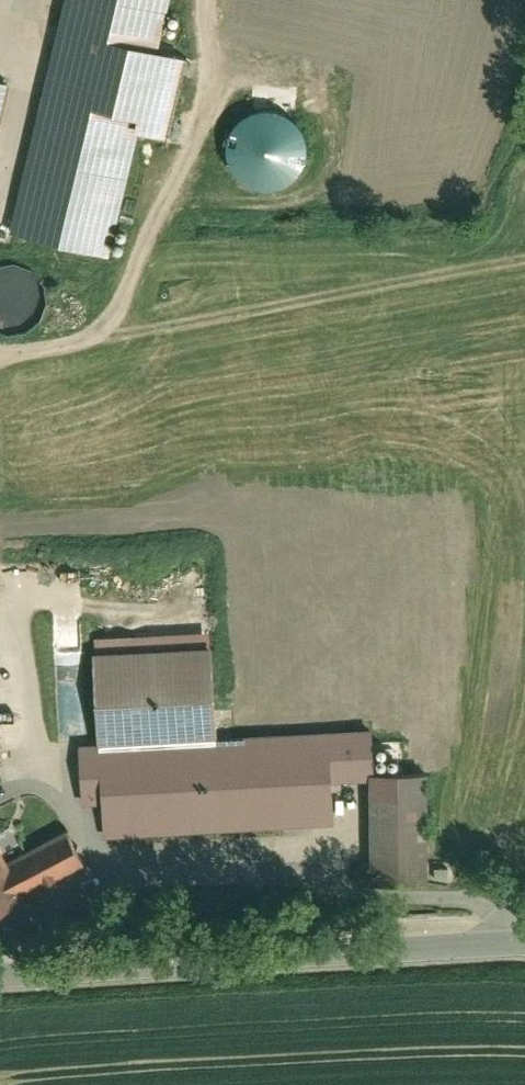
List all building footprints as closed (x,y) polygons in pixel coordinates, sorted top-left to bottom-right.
[(6,229),(106,254),(136,137),(161,143),(182,60),(158,54),(171,0),(63,0),(6,229)] [(305,153),(304,140),(299,128),(290,118),(278,112),(265,110),(252,113),(241,119),(233,128),(228,140),(227,153),(230,165),(236,176),(246,184),(258,188),(271,189),(284,185),(294,177),(302,166),(305,153)] [(8,268),(0,269),(0,341),(19,339),(34,327),(42,308),(38,288),(27,275),(8,268)] [(209,639),(95,644),(100,754),(214,749),(209,639)] [(297,817),(365,817),(365,892),(423,892),(423,786),(423,776),(365,776),(365,755),(296,755),(297,817)] [(242,775),(86,783),(90,848),(210,842),(211,854),(245,852),(242,775)] [(82,867),(63,831),(2,863),(0,860),(0,911),(82,867)]
